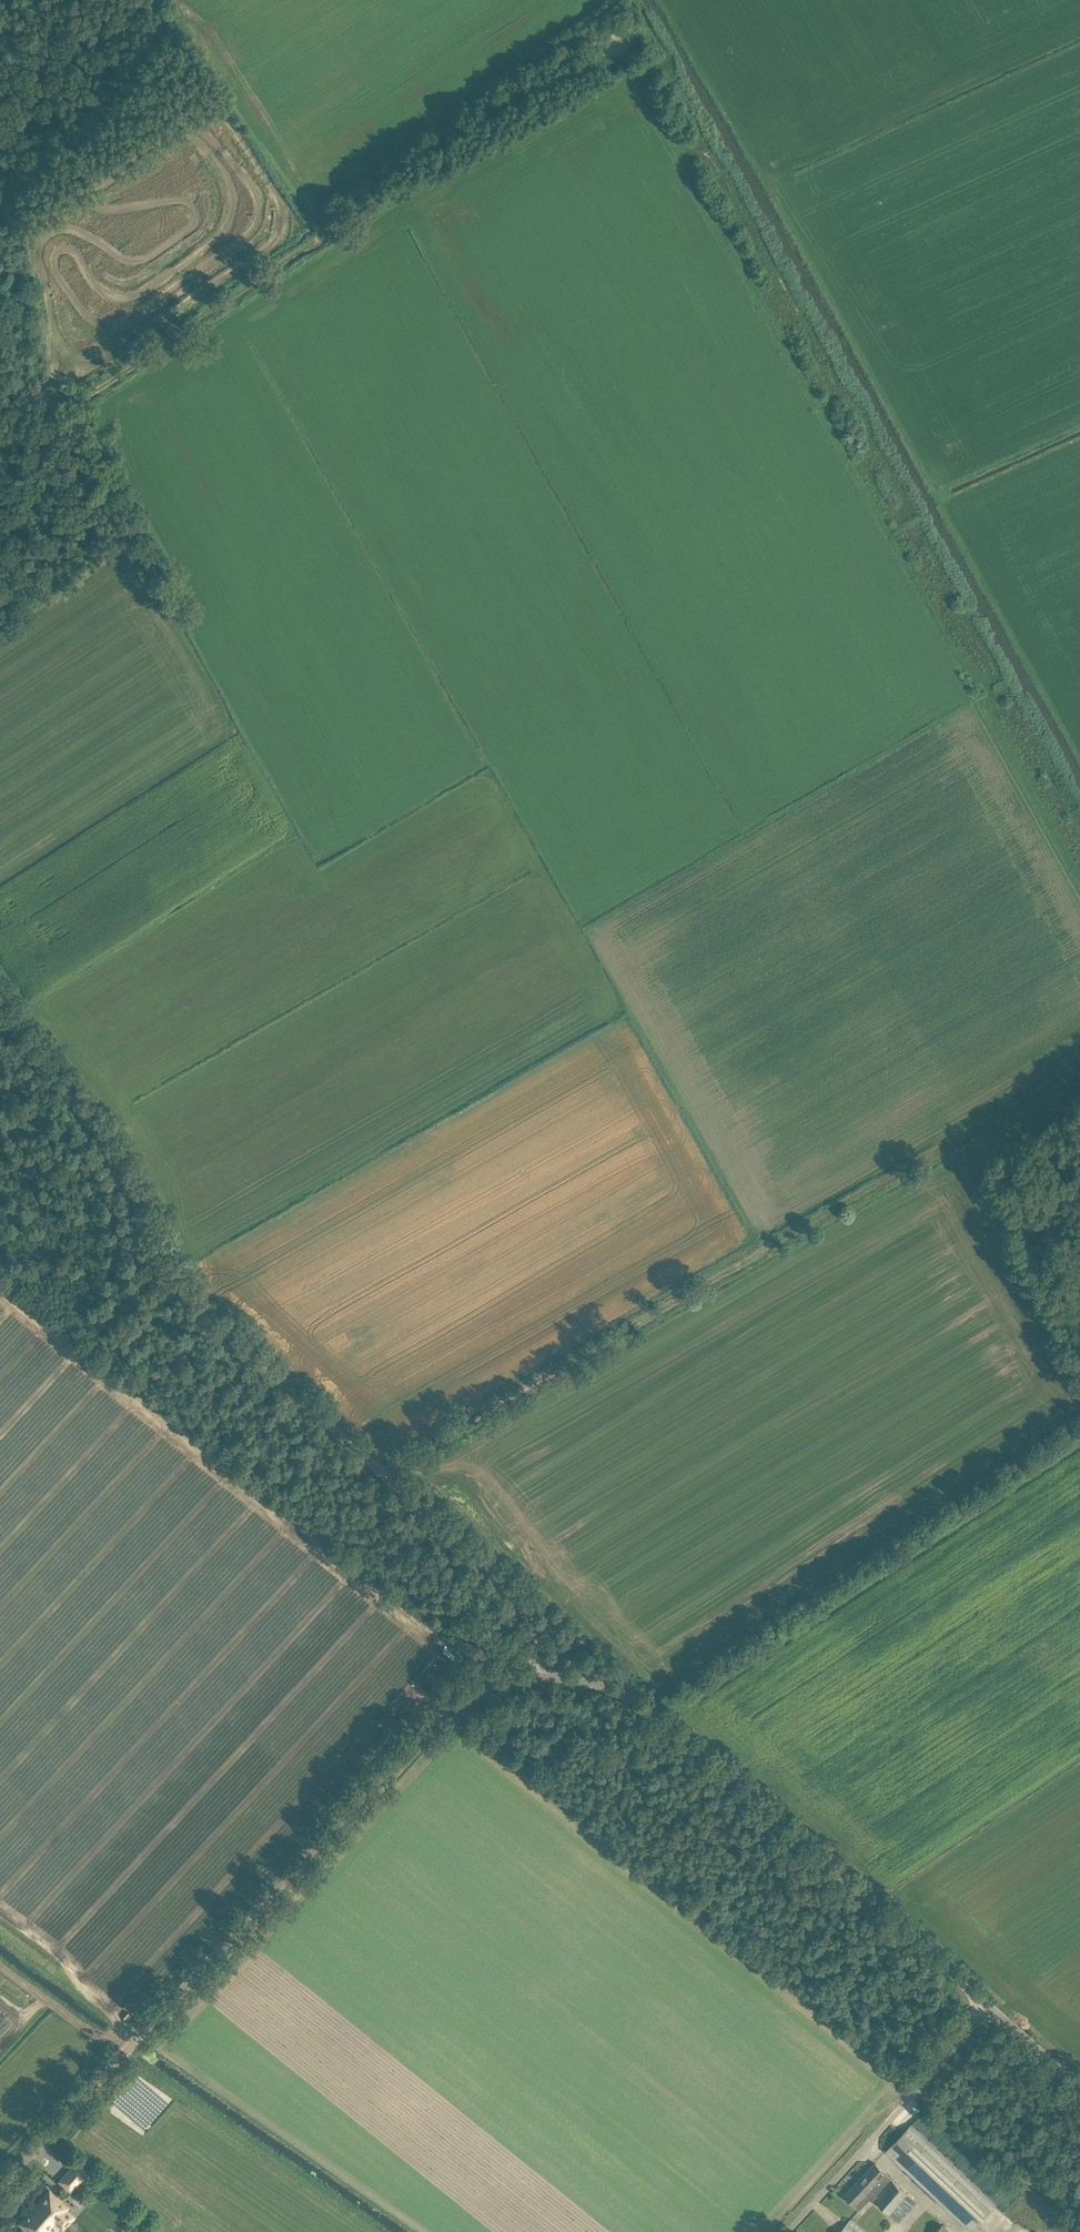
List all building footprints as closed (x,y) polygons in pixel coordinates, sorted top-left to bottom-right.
[(996,2204),(955,2165),(912,2123),(886,2151),(970,2231),(996,2204)] [(76,2162),(59,2180),(71,2190),(87,2172),(76,2162)] [(876,2162),(860,2178),(878,2195),(893,2180),(891,2177),(884,2170),(876,2162)] [(860,2178),(845,2194),(853,2202),(860,2209),(871,2197),(874,2200),(875,2199),(878,2195),(860,2178)] [(878,2195),(875,2199),(899,2221),(902,2218),(917,2201),(893,2180),(878,2195)] [(49,2189),(33,2207),(33,2206),(32,2207),(33,2207),(29,2211),(29,2210),(28,2211),(29,2211),(20,2222),(31,2231),(44,2231),(45,2231),(46,2231),(47,2231),(46,2230),(55,2221),(63,2228),(73,2216),(66,2209),(68,2206),(49,2189)] [(851,2218),(840,2231),(868,2231),(851,2218)] [(942,2224),(934,2231),(951,2231),(942,2224)]
